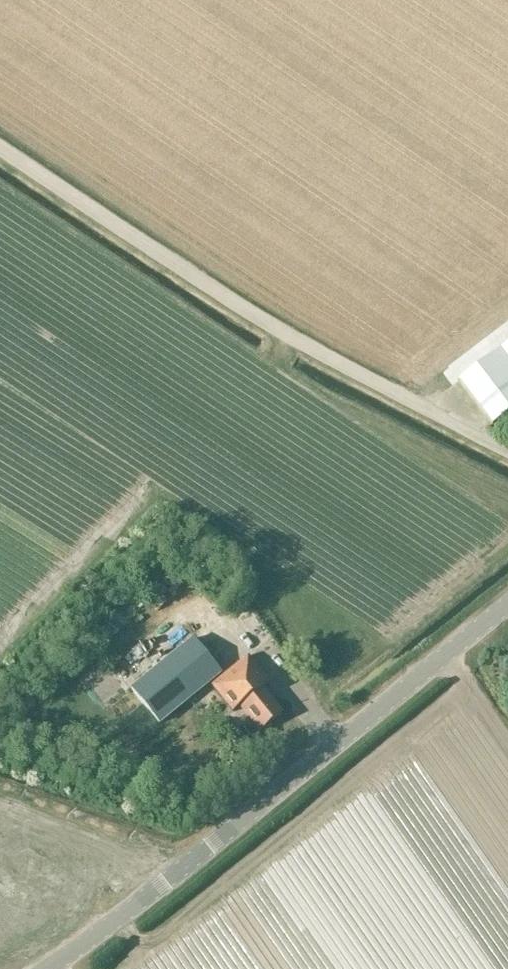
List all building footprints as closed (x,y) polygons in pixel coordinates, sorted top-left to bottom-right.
[(459,382),(486,417),(492,425),(507,413),(507,344),(459,382)] [(193,638),(131,689),(160,725),(222,673),(193,638)] [(234,713),(242,705),(261,730),(281,715),(267,695),(274,688),(271,683),(271,682),(249,655),(211,686),(234,713)]
